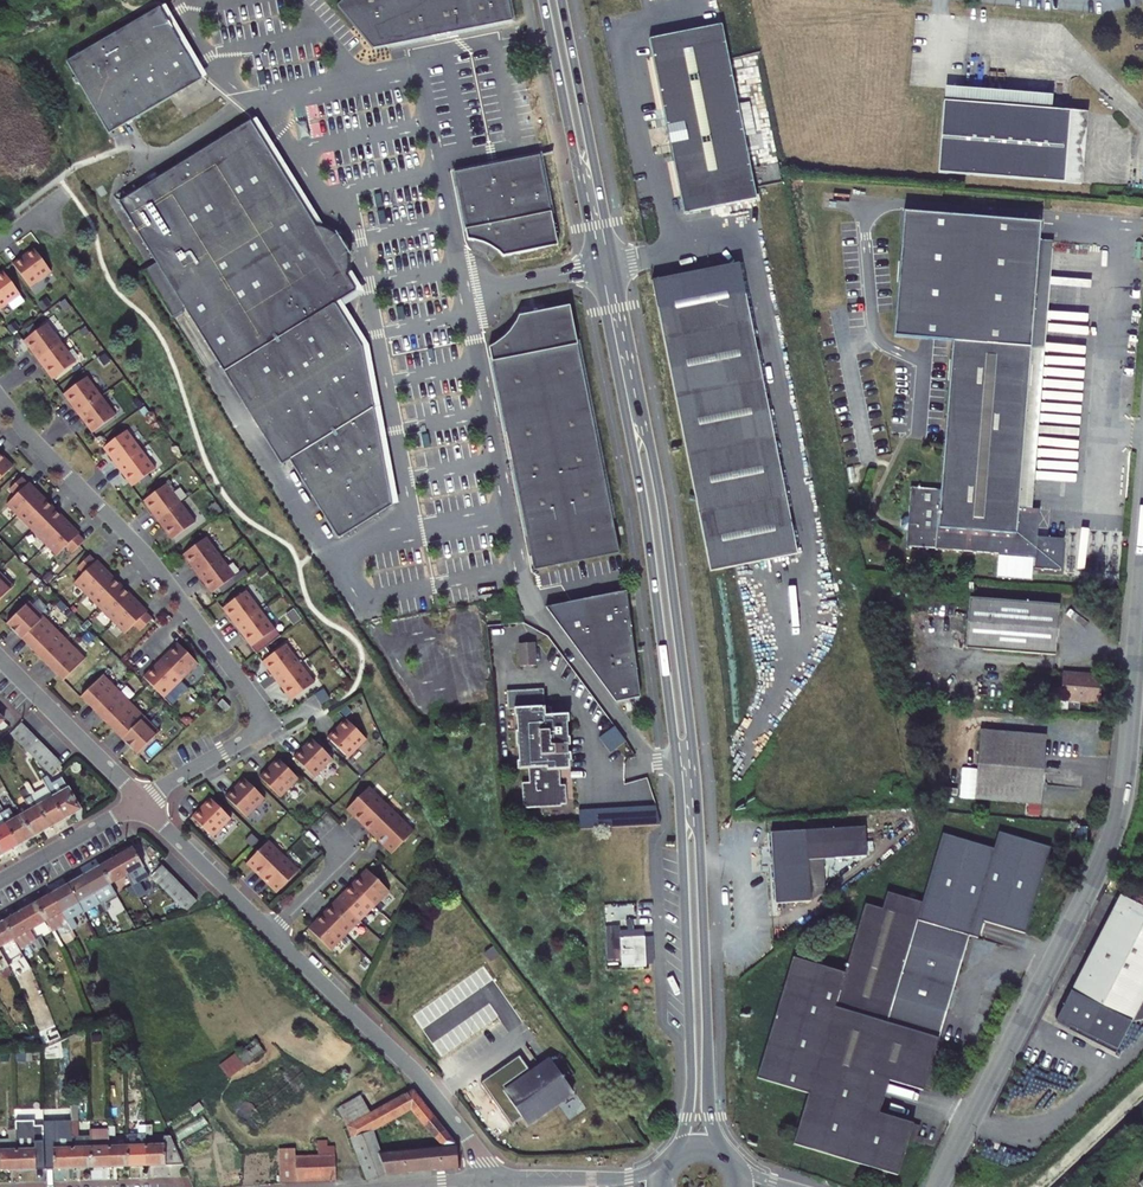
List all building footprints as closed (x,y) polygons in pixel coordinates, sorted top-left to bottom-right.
[(165,2),(206,74),(212,71),(172,0),(169,0),(165,2)] [(337,5),(372,49),(512,22),(508,0),(343,0),(337,5)] [(71,56),(113,128),(143,111),(151,107),(207,75),(206,74),(165,2),(164,2),(71,56)] [(728,24),(654,39),(689,213),(762,199),(750,136),(762,134),(755,102),(744,104),(728,24)] [(952,84),(951,101),(1057,109),(1059,92),(952,84)] [(1057,109),(951,101),(945,172),(1088,183),(1093,112),(1057,109)] [(151,107),(143,111),(146,116),(154,112),(151,107)] [(256,111),(250,115),(315,222),(322,218),(256,111)] [(249,115),(118,196),(155,256),(142,264),(170,310),(183,302),(280,459),(288,454),(336,532),(389,499),(360,342),(333,298),(354,285),(345,270),(346,263),(347,258),(346,253),(346,250),(346,248),(349,248),(345,248),(343,241),(340,237),(335,231),(337,229),(336,228),(334,231),(331,228),(329,227),(324,224),(320,223),(315,222),(250,115),(249,115)] [(501,254),(503,258),(556,248),(541,157),(456,174),(469,242),(473,242),(478,242),(484,244),(489,246),(497,251),(501,254)] [(909,210),(901,307),(1039,318),(1047,221),(909,210)] [(37,248),(24,258),(25,260),(39,250),(37,248)] [(17,264),(34,288),(55,272),(39,250),(25,260),(24,258),(17,264)] [(743,267),(655,284),(713,575),(801,558),(743,267)] [(8,273),(7,271),(0,277),(0,280),(8,273)] [(5,311),(25,295),(8,273),(0,280),(0,305),(5,311)] [(360,342),(389,499),(396,497),(367,340),(343,300),(358,291),(354,285),(333,298),(360,342)] [(570,303),(558,305),(573,316),(570,303)] [(494,342),(489,344),(533,567),(619,550),(573,316),(558,305),(519,313),(517,318),(514,323),(511,327),(507,332),(503,336),(499,339),(494,342)] [(1041,567),(1068,569),(1070,537),(1043,535),(1045,508),(1032,507),(1024,506),(1037,345),(1039,318),(901,307),(899,335),(958,339),(946,488),(917,486),(912,545),(1042,555),(1041,567)] [(42,328),(21,344),(26,351),(24,353),(34,366),(58,349),(42,328)] [(1046,346),(1037,345),(1024,506),(1032,507),(1046,346)] [(58,349),(34,366),(43,378),(45,377),(52,386),(73,370),(58,349)] [(83,381),(61,397),(67,405),(65,406),(75,419),(98,402),(83,381)] [(1076,422),(1083,422),(1085,391),(1077,391),(1076,422)] [(98,402),(75,419),(83,431),(85,430),(92,439),(114,423),(98,402)] [(123,434),(101,450),(107,458),(105,459),(115,472),(138,455),(123,434)] [(18,466),(3,451),(0,454),(0,484),(18,466)] [(138,455),(115,472),(124,484),(125,483),(132,492),(154,476),(138,455)] [(13,503),(24,514),(45,493),(34,482),(28,476),(15,489),(21,495),(13,503)] [(163,487),(141,503),(147,511),(145,512),(155,525),(179,508),(163,487)] [(45,493),(24,514),(38,529),(59,507),(45,493)] [(38,529),(53,543),(74,522),(59,507),(38,529)] [(179,508),(155,525),(164,537),(166,536),(172,545),(194,529),(179,508)] [(85,533),(74,522),(53,543),(64,554),(72,546),(78,552),(91,539),(85,533)] [(203,540),(181,556),(187,564),(185,565),(195,578),(219,561),(203,540)] [(81,580),(92,591),(114,570),(103,559),(102,560),(96,553),(83,566),(90,572),(81,580)] [(219,561),(195,578),(204,590),(206,589),(212,598),(234,582),(219,561)] [(114,570),(92,591),(107,606),(128,585),(114,570)] [(20,586),(4,571),(0,575),(0,606),(20,586)] [(107,606),(121,621),(142,599),(128,585),(107,606)] [(623,591),(552,605),(621,700),(644,695),(632,590),(623,591)] [(244,593),(222,609),(228,617),(226,618),(235,631),(259,614),(244,593)] [(973,645),(1050,651),(1054,600),(976,594),(973,645)] [(153,610),(142,599),(121,621),(132,631),(140,623),(147,629),(159,616),(153,610)] [(35,601),(13,622),(28,637),(50,616),(35,601)] [(259,614),(235,631),(244,643),(246,642),(252,651),(274,635),(259,614)] [(50,616),(28,637),(42,651),(63,629),(50,616)] [(63,629),(42,651),(56,665),(77,643),(63,629)] [(180,650),(187,643),(184,641),(177,647),(180,650)] [(77,643),(56,665),(71,679),(92,658),(77,643)] [(177,647),(167,657),(188,678),(205,661),(187,643),(180,650),(177,647)] [(531,643),(516,644),(518,667),(533,665),(531,643)] [(283,646),(262,662),(267,670),(266,671),(275,685),(299,667),(283,646)] [(188,678),(167,657),(157,668),(160,670),(153,677),(172,695),(188,678)] [(299,667),(275,685),(284,697),(286,695),(293,704),(314,688),(299,667)] [(1091,669),(1070,667),(1068,696),(1107,699),(1109,673),(1090,672),(1091,669)] [(157,668),(151,674),(153,677),(160,670),(157,668)] [(87,695),(102,709),(123,688),(108,673),(87,695)] [(102,709),(116,723),(137,701),(123,688),(102,709)] [(541,688),(504,690),(505,709),(511,709),(512,716),(514,716),(515,732),(513,732),(514,747),(516,747),(517,762),(515,762),(516,770),(527,770),(528,784),(521,784),(521,794),(523,794),(524,809),(534,809),(534,807),(548,806),(548,808),(559,807),(559,805),(565,805),(563,786),(558,786),(557,771),(568,770),(567,762),(569,762),(568,754),(566,754),(565,746),(568,746),(567,738),(565,738),(565,722),(566,722),(566,714),(549,715),(549,705),(542,706),(541,688)] [(116,723),(129,736),(151,715),(137,701),(116,723)] [(217,706),(225,714),(230,709),(222,701),(217,706)] [(0,710),(0,727),(9,719),(0,710)] [(129,736),(144,751),(165,730),(151,715),(129,736)] [(353,724),(350,721),(338,733),(341,735),(353,724)] [(16,730),(22,736),(30,727),(25,722),(16,730)] [(371,742),(353,724),(341,735),(338,733),(331,739),(353,760),(371,742)] [(615,726),(600,737),(611,753),(626,741),(615,726)] [(22,736),(29,742),(37,734),(30,727),(22,736)] [(1045,737),(980,731),(974,800),(1040,805),(1045,737)] [(29,742),(34,748),(43,740),(37,734),(29,742)] [(34,748),(40,754),(48,745),(43,740),(34,748)] [(318,743),(316,741),(304,753),(307,755),(318,743)] [(337,761),(318,743),(307,755),(304,753),(297,759),(319,780),(337,761)] [(40,754),(45,759),(54,750),(48,745),(40,754)] [(54,750),(45,759),(51,765),(60,756),(54,750)] [(57,771),(66,762),(60,756),(51,765),(57,771)] [(285,763),(282,760),(270,772),(273,775),(285,763)] [(303,781),(285,763),(273,775),(270,772),(263,779),(285,800),(303,781)] [(53,785),(71,817),(85,809),(67,777),(56,783),(52,775),(48,777),(53,785)] [(251,783),(248,780),(236,792),(239,795),(251,783)] [(269,801),(251,783),(239,795),(236,792),(230,798),(251,819),(269,801)] [(37,784),(34,785),(57,825),(71,817),(53,785),(42,792),(37,784)] [(57,825),(34,785),(28,789),(39,809),(29,814),(41,834),(57,825)] [(352,810),(367,825),(388,804),(373,789),(352,810)] [(217,803),(214,800),(202,812),(205,815),(217,803)] [(7,811),(13,823),(25,843),(41,834),(29,814),(23,817),(17,806),(11,809),(6,801),(2,803),(7,811)] [(235,821),(217,803),(205,815),(202,812),(196,819),(217,839),(235,821)] [(367,825),(382,840),(403,818),(388,804),(367,825)] [(652,807),(576,812),(577,831),(658,826),(652,807)] [(382,840),(396,854),(418,833),(403,818),(382,840)] [(0,831),(0,835),(10,852),(25,843),(13,823),(0,831)] [(864,827),(805,831),(807,861),(822,860),(866,857),(864,827)] [(1085,827),(1074,827),(1074,839),(1085,839),(1085,827)] [(805,831),(770,833),(774,904),(809,902),(807,861),(805,831)] [(794,1145),(900,1176),(916,1125),(882,1115),(892,1082),(925,1092),(971,936),(980,938),(985,921),(1027,934),(1052,848),(999,833),(994,849),(943,834),(922,904),(888,893),(883,910),(865,905),(845,975),(792,959),(757,1079),(809,1095),(794,1145)] [(10,852),(0,835),(0,858),(10,852)] [(272,843),(251,864),(267,879),(288,858),(272,843)] [(136,847),(121,855),(131,873),(137,884),(141,891),(146,888),(141,878),(150,872),(136,847)] [(105,865),(115,882),(131,873),(121,855),(105,865)] [(288,858),(267,879),(282,894),(304,873),(288,858)] [(807,861),(809,902),(824,890),(822,860),(807,861)] [(105,865),(89,874),(106,902),(121,893),(115,882),(105,865)] [(160,882),(170,871),(165,866),(154,876),(160,882)] [(393,892),(372,870),(357,886),(379,907),(393,892)] [(176,877),(170,871),(160,882),(166,888),(176,877)] [(200,896),(208,888),(192,873),(184,882),(200,896)] [(89,874),(73,883),(89,910),(89,911),(101,905),(105,913),(110,910),(106,902),(89,874)] [(182,883),(176,877),(166,888),(171,894),(182,883)] [(89,910),(73,883),(57,892),(78,928),(82,925),(77,916),(89,910)] [(177,899),(188,888),(182,883),(171,894),(177,899)] [(136,894),(141,891),(137,884),(132,887),(136,894)] [(379,907),(357,886),(343,900),(364,921),(379,907)] [(183,905),(193,894),(188,888),(177,899),(183,905)] [(78,928),(57,892),(41,901),(57,929),(68,923),(73,931),(78,928)] [(183,905),(188,911),(200,900),(193,894),(183,905)] [(1120,898),(1066,1003),(1080,1010),(1127,1034),(1142,1031),(1142,1023),(1140,1009),(1142,1004),(1142,910),(1120,898)] [(364,921),(343,900),(328,914),(350,935),(364,921)] [(57,929),(41,901),(26,910),(46,946),(50,943),(46,936),(57,929)] [(46,946),(26,910),(9,920),(25,948),(37,941),(41,948),(46,946)] [(350,935),(328,914),(314,930),(335,951),(350,935)] [(9,920),(0,925),(0,941),(3,947),(9,957),(13,964),(22,980),(27,977),(14,954),(25,948),(9,920)] [(652,969),(650,939),(637,940),(636,933),(630,934),(630,941),(626,941),(628,971),(652,969)] [(13,964),(9,957),(4,960),(8,967),(13,964)] [(1066,1003),(1060,1016),(1073,1023),(1080,1010),(1066,1003)] [(1073,1023),(1060,1016),(1052,1031),(1112,1062),(1127,1034),(1080,1010),(1073,1023)] [(235,1082),(270,1054),(261,1043),(226,1070),(235,1082)] [(545,1063),(501,1096),(525,1129),(570,1097),(545,1063)] [(287,1076),(242,1113),(259,1133),(303,1096),(287,1076)] [(345,1110),(374,1181),(393,1174),(385,1154),(376,1134),(415,1113),(442,1150),(394,1153),(403,1174),(464,1168),(462,1146),(418,1091),(377,1115),(365,1098),(345,1110)] [(133,1143),(134,1165),(153,1164),(152,1142),(151,1131),(151,1122),(144,1122),(144,1131),(133,1132),(133,1143)] [(77,1125),(79,1167),(98,1166),(96,1128),(96,1124),(77,1125)] [(51,1168),(79,1167),(77,1125),(71,1125),(72,1135),(59,1135),(59,1131),(49,1131),(50,1147),(51,1168)] [(5,1170),(23,1169),(21,1127),(15,1128),(15,1136),(4,1137),(5,1170)] [(21,1127),(23,1169),(51,1168),(50,1147),(43,1147),(42,1136),(27,1136),(27,1127),(21,1127)] [(96,1128),(98,1166),(116,1165),(115,1144),(115,1133),(115,1127),(96,1128)] [(170,1142),(152,1142),(153,1164),(189,1162),(176,1135),(170,1135),(170,1142)] [(116,1165),(134,1165),(133,1143),(115,1144),(116,1165)] [(308,1150),(287,1151),(289,1183),(342,1181),(341,1148),(325,1149),(325,1156),(308,1157),(308,1150)] [(403,1174),(394,1153),(385,1154),(393,1174),(403,1174)]
